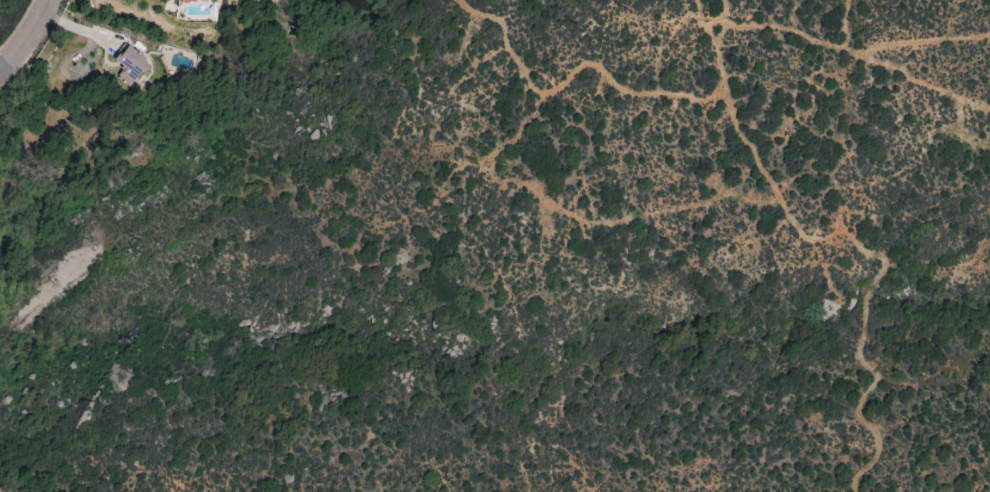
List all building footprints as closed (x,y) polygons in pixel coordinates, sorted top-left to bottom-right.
[(116,62),(126,67),(120,79),(134,87),(150,60),(125,46),(116,62)]
